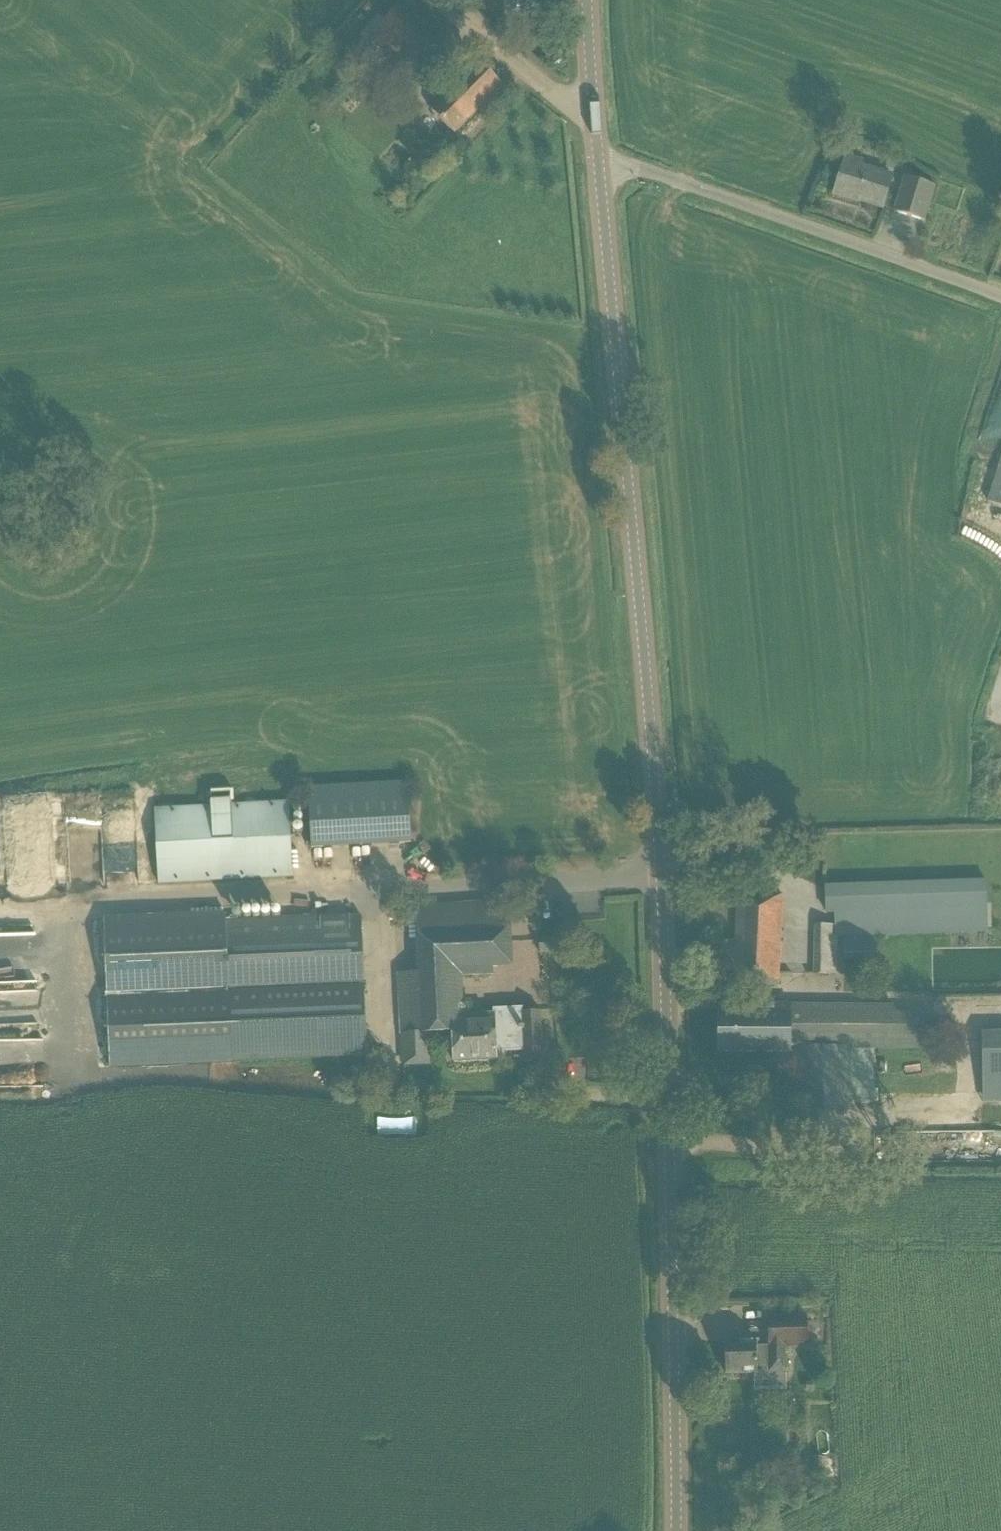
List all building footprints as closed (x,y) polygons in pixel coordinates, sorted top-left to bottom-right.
[(431,111),(454,134),(502,85),(479,62),(431,111)] [(846,156),(840,176),(834,195),(860,203),(861,199),(883,206),(891,179),(859,169),(862,161),(846,156)] [(935,187),(904,178),(894,212),(924,222),(935,187)] [(987,500),(1000,505),(1000,460),(987,500)] [(308,788),(312,850),(411,844),(408,782),(308,788)] [(289,802),(154,809),(158,885),(293,878),(289,802)] [(396,891),(412,892),(413,881),(396,880),(396,891)] [(986,881),(825,886),(826,914),(837,914),(837,937),(877,937),(988,933),(986,881)] [(733,984),(753,985),(769,986),(769,969),(779,970),(782,896),(737,894),(733,984)] [(494,1035),(493,1014),(468,1015),(468,1005),(458,1006),(456,976),(493,974),(493,968),(498,967),(497,953),(511,952),(509,918),(456,921),(455,903),(417,905),(418,924),(420,957),(421,972),(399,974),(402,1030),(453,1028),(454,1036),(455,1063),(476,1062),(496,1061),(496,1052),(494,1035)] [(361,917),(226,922),(226,914),(104,919),(109,1068),(367,1058),(361,917)] [(564,951),(563,937),(538,939),(539,953),(564,951)] [(735,1005),(719,1005),(719,1032),(793,1032),(793,1005),(774,1005),(774,1015),(735,1014),(735,1005)] [(893,1006),(793,1005),(793,1032),(793,1053),(796,1053),(796,1110),(850,1110),(850,1104),(850,1092),(850,1049),(875,1049),(928,1049),(931,1049),(931,1017),(919,1014),(897,1014),(897,1012),(893,1006)] [(541,1033),(540,1012),(523,1013),(523,1008),(493,1009),(493,1014),(494,1035),(496,1052),(523,1051),(524,1055),(542,1054),(541,1033)] [(793,1032),(719,1032),(719,1053),(793,1053),(793,1032)] [(982,1032),(983,1102),(1000,1102),(1000,1032),(982,1032)] [(725,1374),(745,1373),(786,1372),(786,1348),(808,1347),(807,1318),(767,1320),(768,1352),(756,1352),(756,1343),(724,1344),(725,1374)] [(762,1506),(752,1506),(752,1514),(762,1514),(762,1506)]
